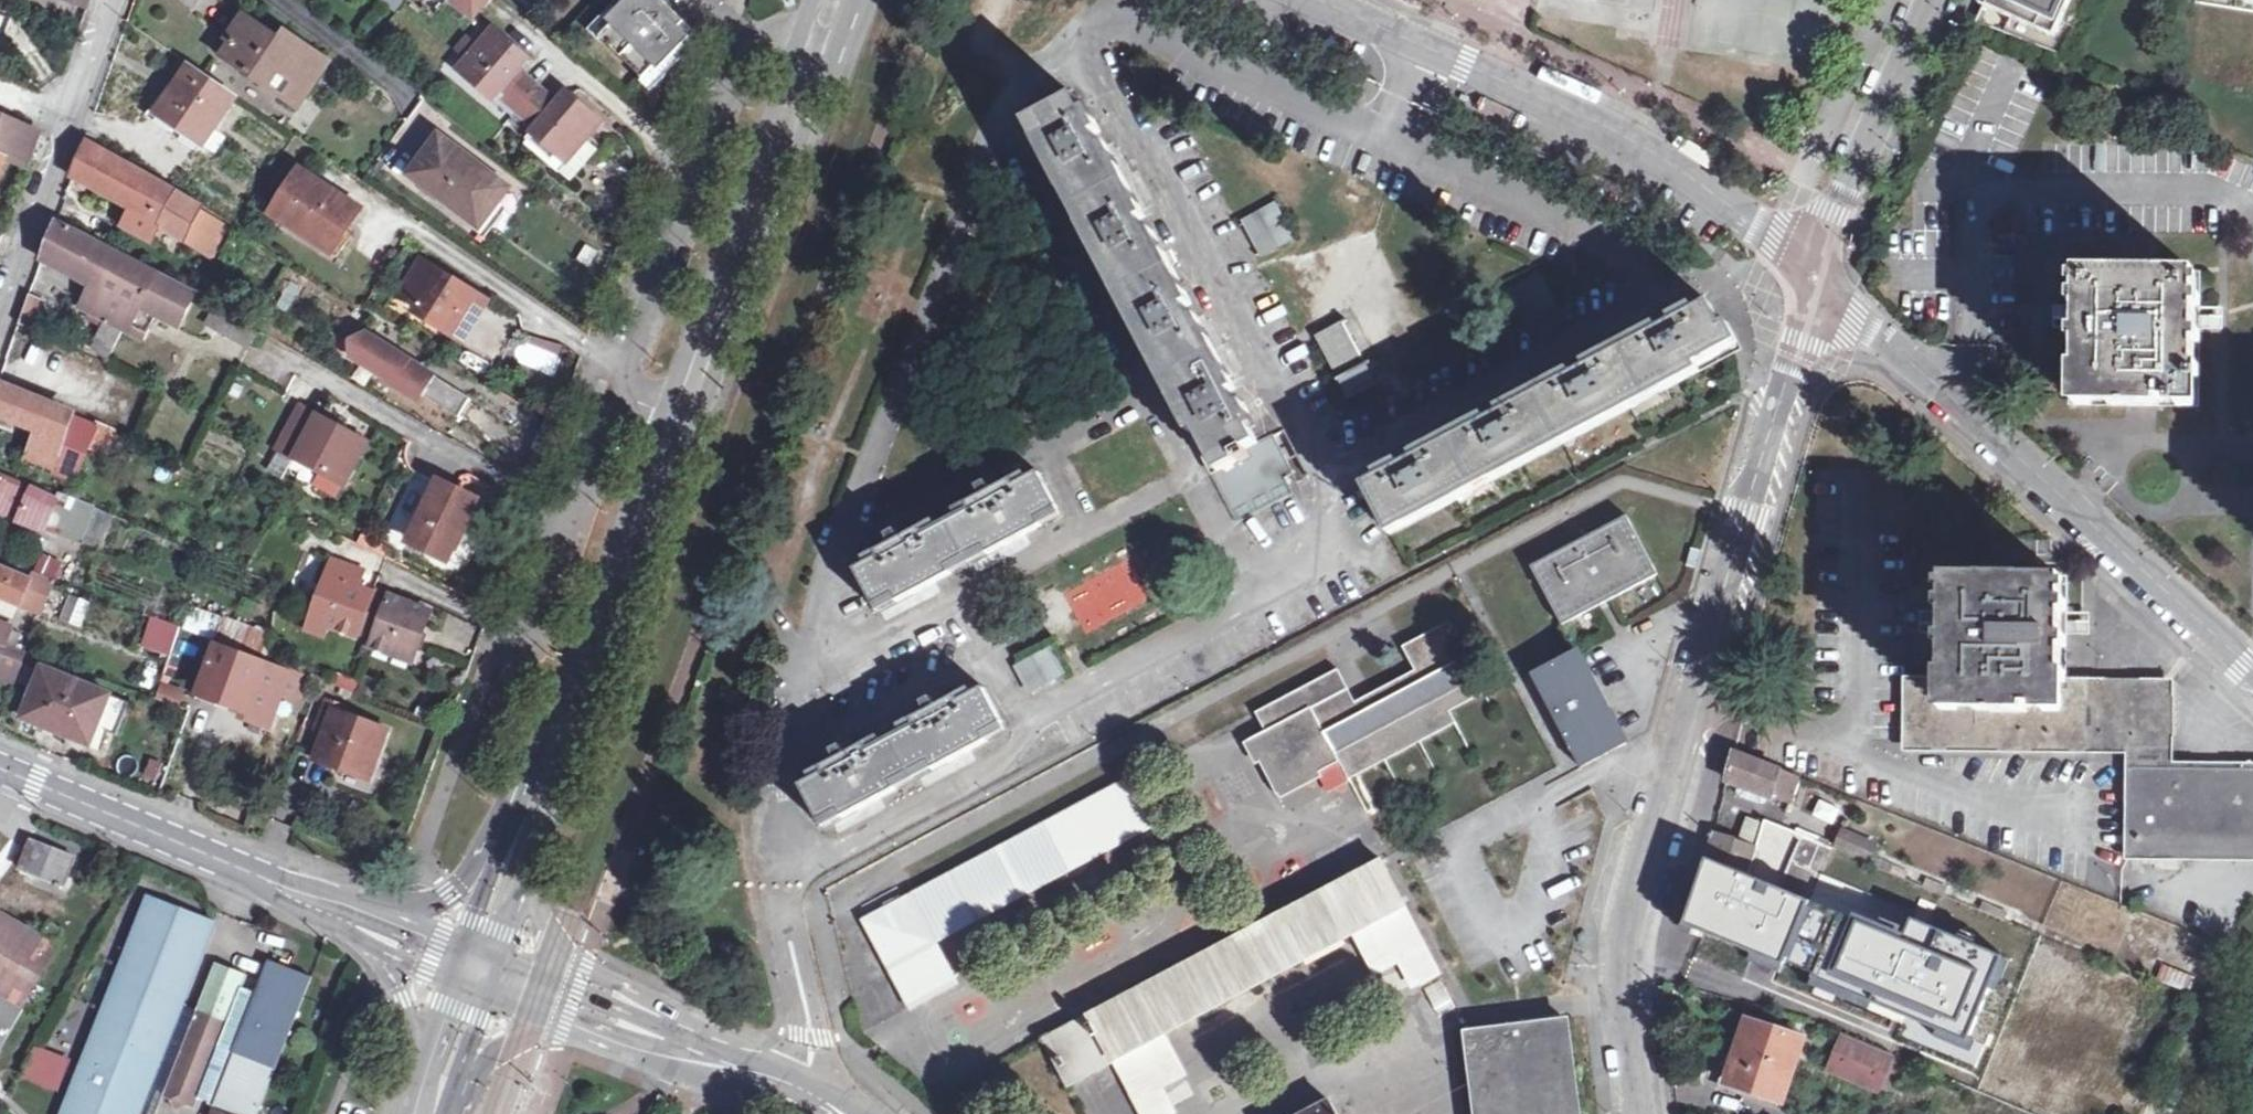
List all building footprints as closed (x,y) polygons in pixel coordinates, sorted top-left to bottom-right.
[(473,18),(488,0),(452,0),(473,18)] [(666,67),(698,35),(663,0),(630,0),(614,17),(619,21),(603,37),(645,79),(661,63),(666,67)] [(2055,37),(2072,0),(1987,0),(1984,6),(2055,37)] [(2196,3),(2252,12),(2252,0),(2197,0),(2196,3)] [(228,59),(270,88),(278,77),(307,97),(329,66),(288,37),(283,44),(249,20),(233,42),(238,46),(228,59)] [(499,95),(518,111),(540,86),(525,74),(522,78),(517,74),(520,70),(530,59),(494,28),(459,70),(495,100),(499,95)] [(661,63),(645,79),(650,83),(666,67),(661,63)] [(157,112),(204,143),(235,99),(189,67),(157,112)] [(299,108),(307,97),(278,77),(270,88),(299,108)] [(540,86),(518,111),(537,127),(532,132),(568,163),(561,171),(572,180),(598,149),(587,140),(603,122),(567,91),(558,102),(540,86)] [(1295,470),(1304,465),(1285,428),(1259,441),(1250,425),(1256,423),(1235,385),(1229,387),(1195,321),(1200,319),(1144,213),(1138,216),(1103,149),(1109,146),(1089,109),(1083,112),(1076,96),(1034,120),(1215,464),(1211,467),(1239,522),(1305,488),(1295,470)] [(4,158),(30,168),(44,133),(0,113),(0,166),(4,158)] [(410,178),(478,229),(512,182),(444,132),(410,178)] [(187,239),(201,213),(203,208),(90,146),(76,177),(133,209),(125,225),(151,240),(160,224),(187,239)] [(271,214),(339,258),(356,231),(351,227),(363,208),(301,168),(271,214)] [(1260,255),(1293,236),(1277,206),(1244,224),(1260,255)] [(201,213),(187,239),(212,254),(227,228),(201,213)] [(47,253),(97,280),(107,286),(96,311),(99,313),(96,320),(105,325),(96,345),(113,354),(125,329),(124,328),(126,324),(136,304),(138,305),(156,270),(60,217),(47,253)] [(1101,303),(1115,296),(1096,253),(1082,260),(1101,303)] [(402,293),(420,304),(433,312),(429,318),(450,332),(452,330),(464,311),(477,319),(490,300),(424,259),(402,293)] [(1315,325),(1349,307),(1323,259),(1289,277),(1315,325)] [(136,304),(126,324),(135,329),(133,333),(147,340),(159,316),(181,327),(197,294),(156,270),(138,305),(136,304)] [(2197,308),(2196,272),(2160,271),(2160,277),(2115,277),(2115,272),(2078,272),(2078,306),(2096,306),(2096,387),(2176,387),(2176,309),(2197,308)] [(107,286),(97,280),(85,306),(96,311),(107,286)] [(28,292),(17,321),(38,328),(48,299),(28,292)] [(433,312),(420,304),(416,310),(429,318),(433,312)] [(1585,361),(1481,417),(1485,423),(1419,458),(1416,453),(1378,472),(1381,478),(1367,485),(1389,527),(1733,347),(1711,305),(1695,313),(1691,306),(1652,327),(1656,333),(1589,368),(1585,361)] [(464,338),(477,319),(464,311),(452,330),(464,338)] [(258,332),(228,317),(220,331),(251,347),(258,332)] [(1345,321),(1321,334),(1343,376),(1341,377),(1351,398),(1379,384),(1373,373),(1345,321)] [(125,329),(133,333),(135,329),(126,324),(124,328),(125,329)] [(354,343),(354,357),(390,378),(391,375),(398,379),(397,382),(423,396),(424,394),(461,416),(473,397),(423,366),(417,368),(410,364),(412,360),(369,333),(366,337),(354,343)] [(514,360),(554,379),(565,356),(525,337),(514,360)] [(91,446),(98,428),(42,399),(1,381),(0,385),(0,416),(42,432),(30,462),(78,481),(91,446)] [(279,449),(344,487),(366,446),(302,408),(279,449)] [(100,422),(98,428),(91,446),(108,454),(117,431),(100,422)] [(870,562),(859,567),(882,611),(1063,515),(1040,472),(1029,477),(1027,472),(1003,485),(998,475),(979,485),(984,495),(956,509),(959,514),(940,525),(937,519),(913,531),(909,522),(889,532),(894,541),(867,556),(870,562)] [(0,474),(0,508),(79,537),(91,506),(86,504),(64,495),(62,500),(0,474)] [(412,543),(448,560),(474,505),(439,488),(412,543)] [(1564,623),(1657,574),(1627,517),(1534,566),(1564,623)] [(359,637),(361,633),(374,595),(359,589),(365,573),(334,562),(313,620),(330,627),(359,637)] [(43,613),(55,582),(39,576),(36,582),(0,568),(0,596),(43,613)] [(2062,612),(2062,577),(2026,577),(2026,583),(1981,582),(1982,577),(1945,576),(1945,611),(1964,612),(1964,688),(2042,688),(2042,612),(2062,612)] [(375,592),(374,595),(361,633),(375,639),(373,647),(414,662),(432,612),(375,592)] [(79,627),(89,601),(68,594),(59,620),(79,627)] [(192,604),(183,627),(214,639),(223,616),(192,604)] [(223,616),(214,639),(267,658),(270,630),(223,614),(223,616)] [(326,638),(330,627),(313,620),(309,632),(326,638)] [(182,632),(156,622),(147,647),(174,657),(182,632)] [(1267,731),(1246,743),(1257,763),(1262,760),(1282,797),(1323,776),(1320,771),(1340,760),(1350,779),(1456,723),(1451,710),(1485,692),(1449,624),(1406,646),(1418,670),(1357,702),(1339,669),(1258,713),(1267,731)] [(185,633),(179,651),(198,658),(204,639),(185,633)] [(0,666),(0,668),(0,681),(15,686),(28,654),(0,643),(0,666)] [(221,650),(206,694),(252,711),(250,717),(274,726),(285,696),(294,670),(295,669),(274,661),(272,669),(221,650)] [(1579,651),(1533,675),(1582,767),(1628,743),(1618,725),(1579,651)] [(1032,698),(1063,682),(1058,673),(1047,652),(1017,668),(1032,698)] [(25,718),(103,748),(110,731),(117,733),(130,702),(44,669),(25,718)] [(313,678),(294,670),(285,696),(304,704),(313,678)] [(1912,744),(2084,747),(2084,683),(2062,683),(2062,706),(1944,704),(1944,682),(1913,682),(1912,744)] [(156,700),(182,705),(186,688),(159,683),(156,700)] [(2098,683),(2084,683),(2084,747),(2097,747),(2098,683)] [(2170,684),(2098,683),(2097,747),(2132,748),(2168,748),(2169,717),(2170,684)] [(813,779),(802,785),(825,829),(1006,732),(983,689),(972,694),(969,689),(945,702),(940,693),(921,703),(926,712),(899,726),(902,732),(883,742),(880,736),(856,749),(851,739),(832,749),(837,759),(810,773),(813,779)] [(204,700),(250,717),(252,711),(206,694),(204,700)] [(342,717),(344,711),(338,709),(335,715),(342,717)] [(394,728),(344,711),(342,717),(335,715),(320,758),(375,779),(394,728)] [(2132,748),(2131,767),(2168,768),(2168,748),(2132,748)] [(1726,781),(1739,785),(1770,796),(1790,803),(1800,776),(1736,752),(1726,781)] [(155,787),(164,763),(150,758),(141,782),(155,787)] [(2168,768),(2131,767),(2131,852),(2252,854),(2252,769),(2168,768)] [(864,916),(912,1005),(955,982),(932,939),(1156,821),(1133,777),(864,916)] [(1768,801),(1770,796),(1739,785),(1738,791),(1741,797),(1762,804),(1768,801)] [(1819,798),(1812,815),(1834,825),(1841,808),(1819,798)] [(1746,815),(1739,836),(1756,842),(1763,821),(1746,815)] [(1870,860),(1878,843),(1845,829),(1838,846),(1870,860)] [(1710,850),(1708,858),(1750,874),(1757,849),(1714,834),(1710,850)] [(77,856),(35,839),(23,868),(60,883),(59,886),(65,888),(66,885),(67,885),(77,856)] [(1165,1032),(1354,932),(1406,904),(1382,859),(1045,1039),(1051,1057),(1069,1083),(1113,1060),(1165,1032)] [(2009,960),(1912,919),(1903,940),(1708,859),(1696,895),(1705,898),(1695,929),(1814,978),(1810,986),(1903,1024),(1906,1016),(1939,1031),(1940,1027),(1970,1039),(1991,988),(1997,991),(2009,960)] [(171,1087),(213,1103),(242,1113),(258,1113),(313,977),(272,961),(261,990),(246,984),(250,973),(219,961),(200,1008),(185,1002),(217,921),(151,895),(64,1113),(160,1113),(171,1087)] [(1442,973),(1406,904),(1354,932),(1377,976),(1400,963),(1415,989),(1442,973)] [(58,944),(0,911),(0,1025),(9,1030),(58,944)] [(66,928),(53,921),(45,935),(58,943),(66,928)] [(2165,964),(2159,979),(2193,992),(2198,978),(2165,964)] [(1568,1020),(1469,1032),(1479,1113),(1580,1113),(1568,1020)] [(1803,1039),(1747,1020),(1727,1081),(1783,1100),(1803,1039)] [(9,1030),(0,1025),(0,1046),(9,1030)] [(1165,1032),(1113,1060),(1142,1113),(1178,1113),(1164,1088),(1188,1075),(1165,1032)] [(1880,1091),(1895,1057),(1844,1034),(1828,1068),(1880,1091)] [(39,1047),(27,1075),(60,1087),(72,1060),(39,1047)] [(1333,1102),(1311,1113),(1340,1113),(1333,1102)] [(213,1103),(209,1113),(242,1113),(213,1103)]
